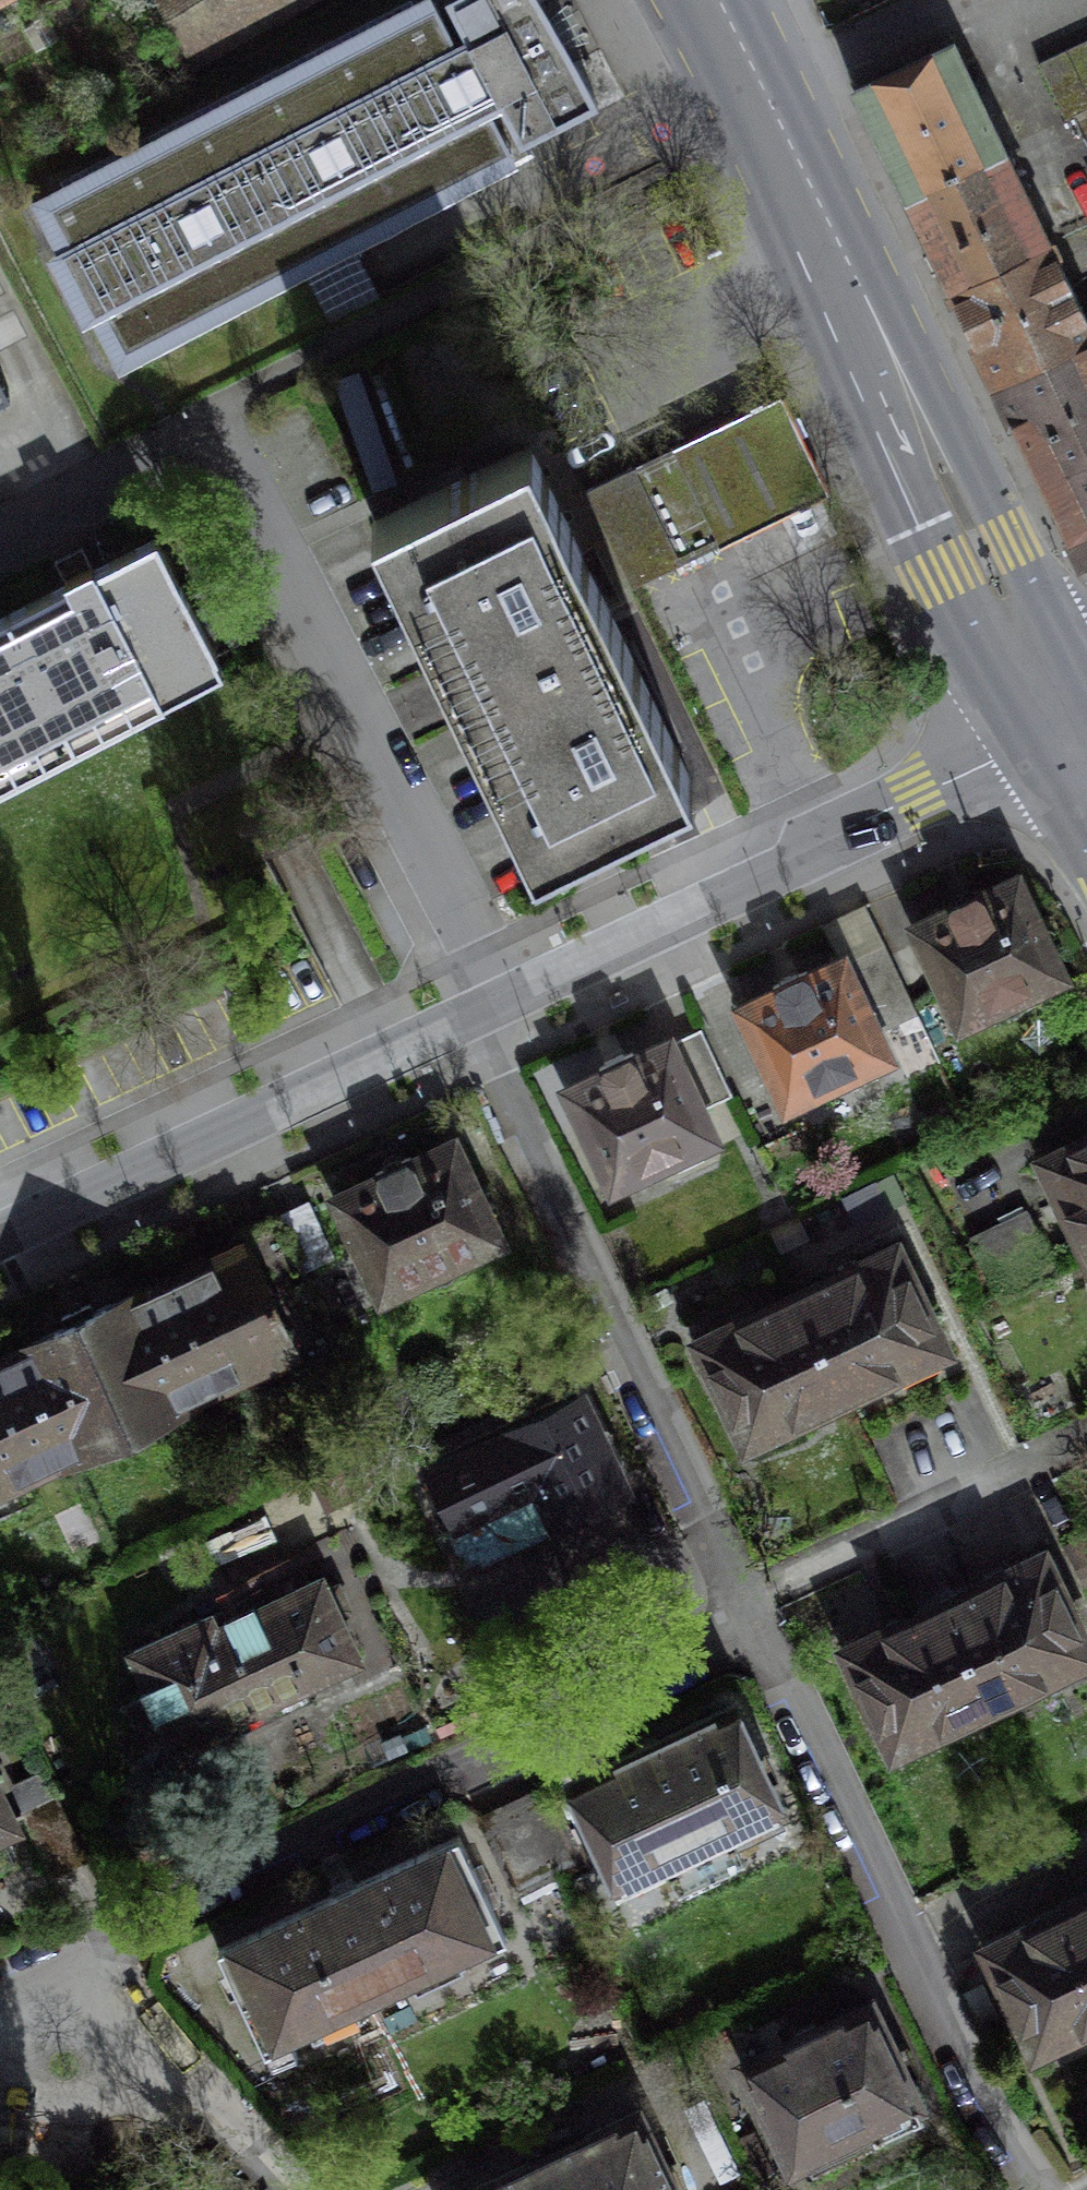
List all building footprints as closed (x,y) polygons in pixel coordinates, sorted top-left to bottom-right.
[(22,0),(0,0),(0,12),(22,0)] [(584,126),(519,0),(439,0),(16,218),(98,376),(584,126)] [(197,66),(316,0),(160,0),(197,66)] [(1038,68),(1071,146),(1086,182),(1086,47),(1038,68)] [(969,55),(866,103),(886,147),(933,243),(977,335),(1023,430),(1086,567),(1086,306),(969,55)] [(10,394),(0,375),(0,399),(10,394)] [(769,401),(684,444),(736,547),(821,504),(769,401)] [(649,590),(736,547),(684,444),(598,487),(649,590)] [(512,448),(368,517),(531,857),(619,815),(675,788),(575,581),(512,448)] [(206,682),(134,543),(68,577),(0,613),(0,789),(206,682)] [(1019,887),(920,931),(963,1025),(1062,980),(1019,887)] [(889,1081),(842,972),(740,1015),(787,1124),(889,1081)] [(716,1149),(669,1047),(566,1094),(613,1196),(716,1149)] [(1086,1258),(1086,1145),(1044,1165),(1086,1258)] [(497,1245),(449,1149),(338,1201),(384,1296),(497,1245)] [(338,1263),(317,1215),(291,1226),(312,1274),(338,1263)] [(1054,1285),(1029,1221),(975,1242),(1000,1306),(1054,1285)] [(244,1249),(201,1270),(81,1326),(0,1365),(0,1509),(308,1373),(244,1249)] [(946,1352),(898,1254),(701,1348),(725,1396),(749,1446),(912,1368),(946,1352)] [(567,1398),(485,1432),(509,1492),(592,1458),(567,1398)] [(850,1654),(899,1753),(1086,1660),(1086,1657),(1040,1561),(972,1593),(874,1644),(850,1654)] [(231,1633),(223,1617),(135,1658),(178,1748),(354,1665),(319,1592),(231,1633)] [(576,1782),(573,1784),(620,1890),(778,1822),(731,1715),(576,1782)] [(0,1761),(0,1859),(38,1840),(16,1794),(0,1761)] [(40,1783),(16,1794),(38,1840),(49,1863),(73,1851),(40,1783)] [(216,1952),(266,2060),(508,1948),(459,1841),(216,1952)] [(1026,1931),(984,1951),(1033,2051),(1086,2028),(1086,1902),(1026,1931)] [(915,2105),(864,2007),(748,2067),(800,2165),(915,2105)] [(648,2111),(480,2189),(683,2189),(648,2111)]
